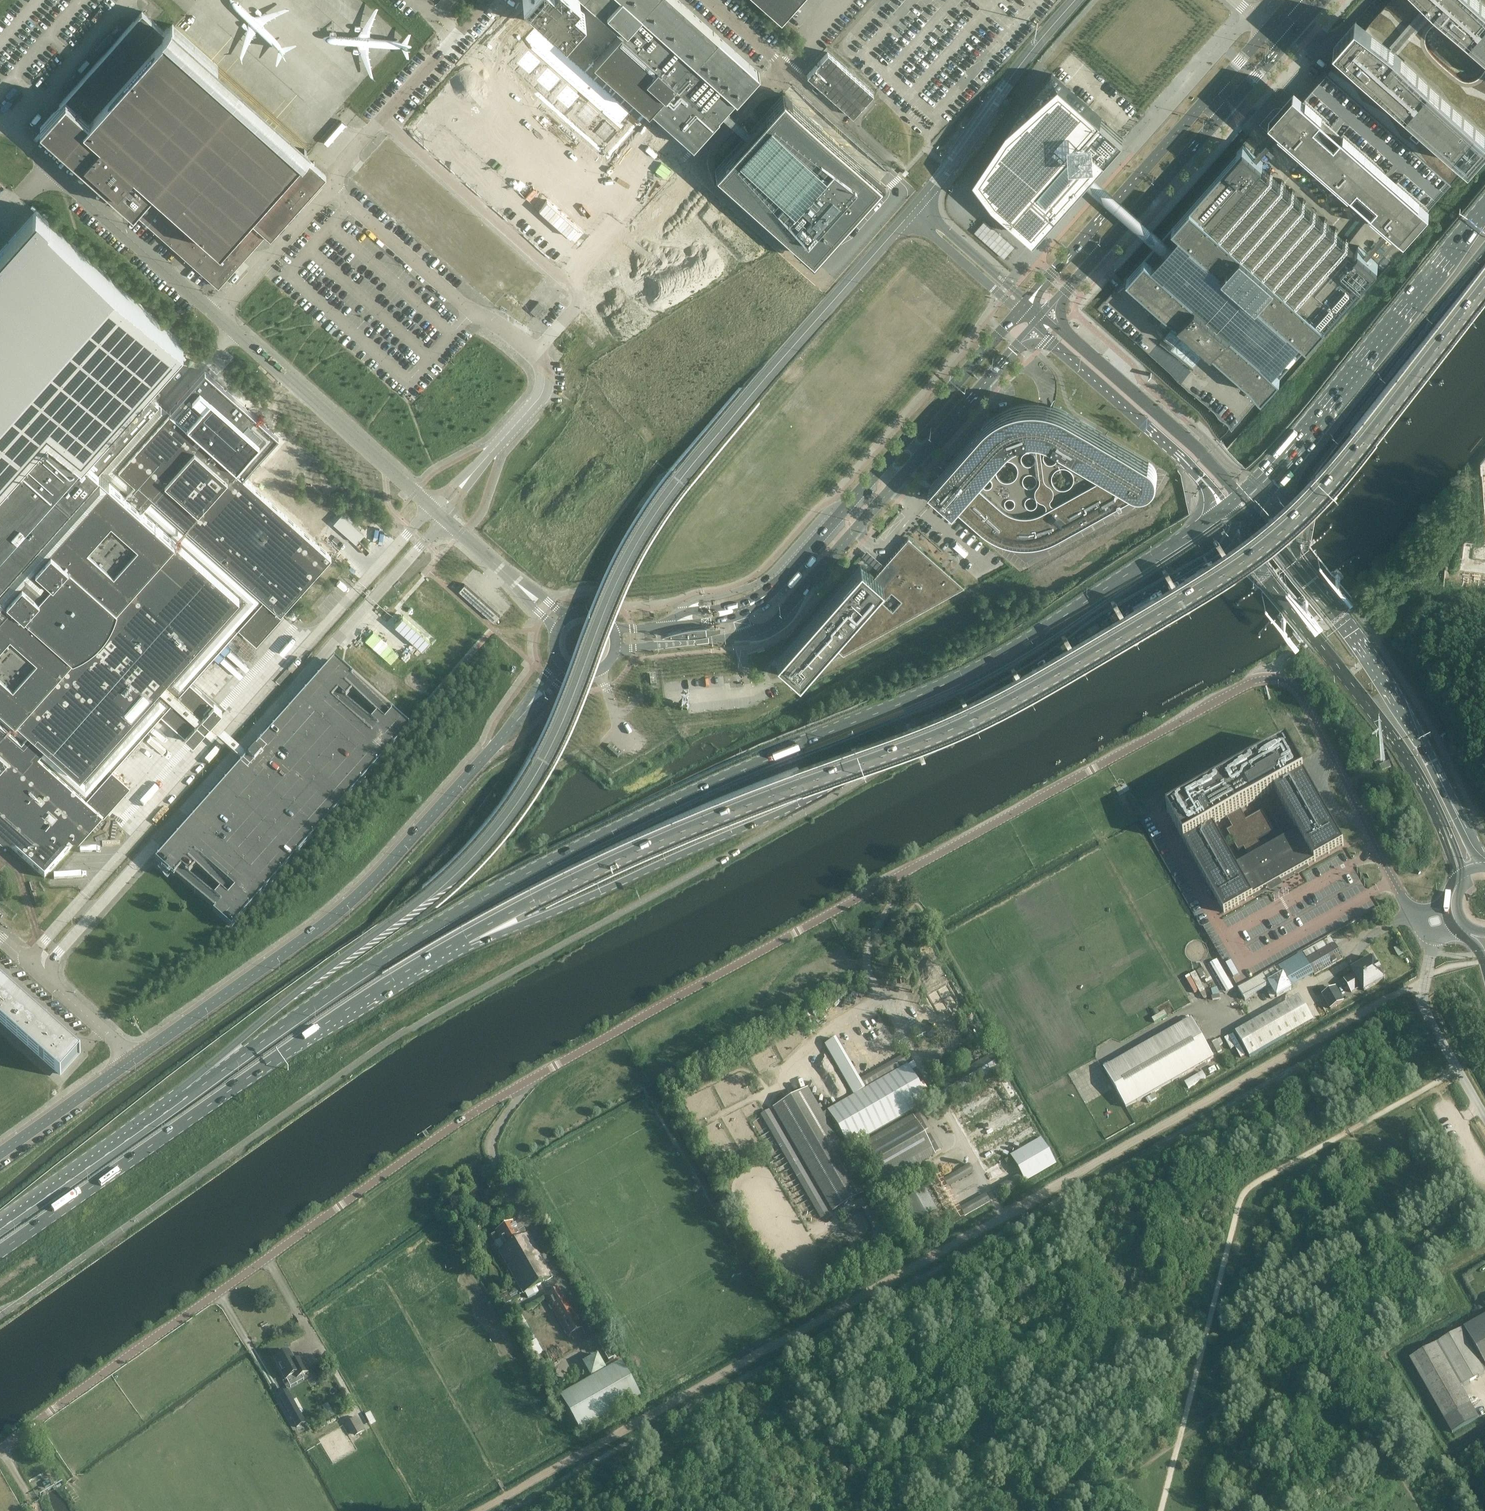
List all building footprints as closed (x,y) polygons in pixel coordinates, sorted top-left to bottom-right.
[(679,1),(678,0),(528,0),(565,33),(568,30),(576,37),(598,12),(621,32),(593,64),(648,114),(652,109),(653,110),(693,146),(719,117),(718,117),(735,98),(736,99),(759,73),(679,1)] [(781,18),(796,0),(761,0),(781,18)] [(1366,26),(1356,16),(1334,41),(1345,51),(1329,71),(1452,181),(1484,142),(1484,0),(1389,0),(1366,26)] [(310,148),(311,147),(175,26),(172,23),(165,31),(143,11),(142,11),(141,12),(133,21),(59,104),(60,104),(55,110),(40,126),(80,162),(102,181),(101,182),(124,203),(130,208),(187,259),(193,264),(198,268),(204,274),(218,287),(245,257),(249,252),(266,233),(271,237),(326,175),(313,164),(314,162),(313,163),(306,157),(308,156),(307,156),(306,157),(304,155),(307,152),(308,153),(311,149),(310,148)] [(873,93),(828,52),(807,75),(853,116),(873,93)] [(1122,138),(1101,119),(1052,74),(1017,114),(965,180),(1033,239),(1084,182),(1087,177),(1092,172),(1122,138)] [(1326,75),(1304,100),(1429,211),(1450,183),(1326,75)] [(1157,242),(1127,276),(1195,336),(1262,395),(1376,266),(1371,262),(1396,234),(1403,239),(1429,211),(1304,100),(1296,93),(1271,122),(1383,222),(1358,250),(1260,165),(1263,161),(1243,144),(1157,242)] [(715,170),(812,258),(842,225),(881,182),(783,94),(715,170)] [(751,130),(754,132),(757,129),(724,100),(721,103),(725,107),(751,130)] [(33,213),(34,214),(0,251),(0,838),(45,878),(103,813),(87,798),(71,784),(160,684),(249,586),(280,614),(331,557),(142,388),(183,342),(49,222),(50,221),(37,209),(33,213)] [(1015,246),(985,219),(975,231),(1005,257),(1015,246)] [(531,310),(540,319),(547,310),(539,302),(531,310)] [(811,402),(804,396),(798,402),(805,408),(811,402)] [(1151,462),(1149,460),(1067,412),(1062,410),(1058,408),(1053,406),(1048,405),(1042,404),(1037,404),(1032,404),(1026,404),(1021,405),(1015,406),(1010,408),(1005,410),(1000,412),(996,415),(991,418),(987,422),(983,425),(930,486),(980,530),(984,533),(989,536),(993,539),(998,541),(1003,543),(1008,545),(1014,546),(1019,547),(1024,547),(1030,547),(1035,546),(1040,545),(1046,544),(1050,542),(1055,540),(1059,538),(1149,488),(1151,487),(1153,485),(1155,482),(1156,480),(1157,477),(1157,474),(1157,471),(1156,469),(1155,466),(1153,464),(1151,462)] [(860,565),(776,660),(799,680),(803,676),(831,644),(843,655),(964,587),(908,538),(888,560),(896,569),(882,584),(860,565)] [(500,616),(464,584),(462,586),(460,589),(459,590),(494,622),(495,621),(498,617),(500,616)] [(711,627),(705,627),(706,627),(700,627),(693,628),(688,629),(682,630),(676,631),(669,633),(661,636),(668,637),(676,637),(684,637),(692,637),(700,636),(707,635),(707,634),(706,635),(712,633),(721,631),(720,627),(711,627)] [(335,664),(322,678),(311,690),(247,762),(193,823),(186,831),(159,861),(231,926),(407,728),(335,664)] [(194,743),(205,730),(212,723),(222,711),(214,704),(203,715),(197,723),(185,736),(194,743)] [(607,748),(618,758),(622,753),(611,743),(607,748)] [(1264,889),(1262,885),(1275,878),(1277,881),(1284,877),(1340,845),(1292,761),(1282,745),(1219,782),(1221,785),(1208,792),(1206,789),(1163,814),(1221,914),(1264,889)] [(1382,772),(1391,768),(1389,762),(1380,766),(1382,772)] [(1304,952),(1308,960),(1335,945),(1330,937),(1304,952)] [(1314,975),(1343,959),(1335,945),(1308,960),(1306,961),(1314,974),(1314,975)] [(1283,973),(1292,987),(1314,974),(1306,961),(1301,952),(1279,965),(1283,973)] [(1357,985),(1360,989),(1381,977),(1368,956),(1348,968),(1350,972),(1340,978),(1347,990),(1357,985)] [(1228,991),(1233,988),(1217,959),(1211,963),(1228,991)] [(1268,982),(1283,973),(1279,965),(1262,974),(1238,988),(1245,1000),(1251,996),(1250,994),(1269,983),(1268,982)] [(1187,976),(1195,992),(1205,987),(1197,971),(1187,976)] [(1276,997),(1293,988),(1292,987),(1283,973),(1268,982),(1269,983),(1276,997)] [(933,994),(941,1008),(957,998),(949,985),(933,994)] [(59,1074),(77,1054),(0,986),(0,1021),(59,1074)] [(1323,995),(1331,1009),(1343,1002),(1335,988),(1323,995)] [(1299,996),(1236,1032),(1250,1057),(1313,1021),(1299,996)] [(1192,1019),(1104,1069),(1126,1108),(1214,1058),(1192,1019)] [(862,1078),(839,1036),(824,1045),(853,1095),(868,1087),(862,1078)] [(945,1100),(1002,1068),(990,1047),(985,1050),(988,1055),(936,1085),(945,1100)] [(862,1078),(868,1087),(904,1066),(899,1057),(862,1078)] [(827,1110),(831,1116),(849,1148),(928,1101),(907,1064),(904,1066),(868,1087),(853,1095),(827,1110)] [(1189,1086),(1207,1077),(1205,1072),(1186,1080),(1189,1086)] [(1005,1074),(948,1107),(990,1181),(1016,1166),(1025,1182),(1056,1164),(1005,1074)] [(773,1107),(832,1212),(867,1193),(807,1088),(773,1107)] [(913,1116),(861,1146),(882,1183),(935,1153),(913,1116)] [(968,1164),(943,1179),(947,1186),(972,1171),(968,1164)] [(1019,1176),(994,1191),(997,1197),(1023,1183),(1019,1176)] [(964,1218),(942,1180),(931,1186),(947,1214),(953,1224),(964,1218)] [(925,1189),(904,1200),(916,1222),(937,1210),(925,1189)] [(986,1195),(960,1210),(964,1217),(990,1202),(986,1195)] [(551,1278),(527,1234),(524,1228),(518,1231),(513,1221),(495,1231),(496,1233),(490,1236),(494,1241),(499,1238),(504,1247),(499,1250),(523,1294),(551,1278)] [(573,1340),(585,1333),(559,1288),(544,1296),(569,1339),(572,1338),(573,1340)] [(1484,1364),(1484,1315),(1464,1327),(1484,1364)] [(1460,1329),(1410,1358),(1452,1433),(1479,1418),(1460,1387),(1483,1374),(1484,1373),(1460,1329)] [(274,1359),(285,1380),(286,1379),(294,1375),(296,1379),(302,1376),(309,1372),(301,1358),(295,1361),(289,1351),(282,1355),(281,1353),(275,1356),(276,1358),(274,1359)] [(561,1397),(580,1432),(641,1397),(621,1362),(561,1397)] [(287,1388),(278,1393),(293,1421),(302,1416),(287,1388)] [(357,1435),(365,1431),(357,1417),(349,1421),(357,1435)]
